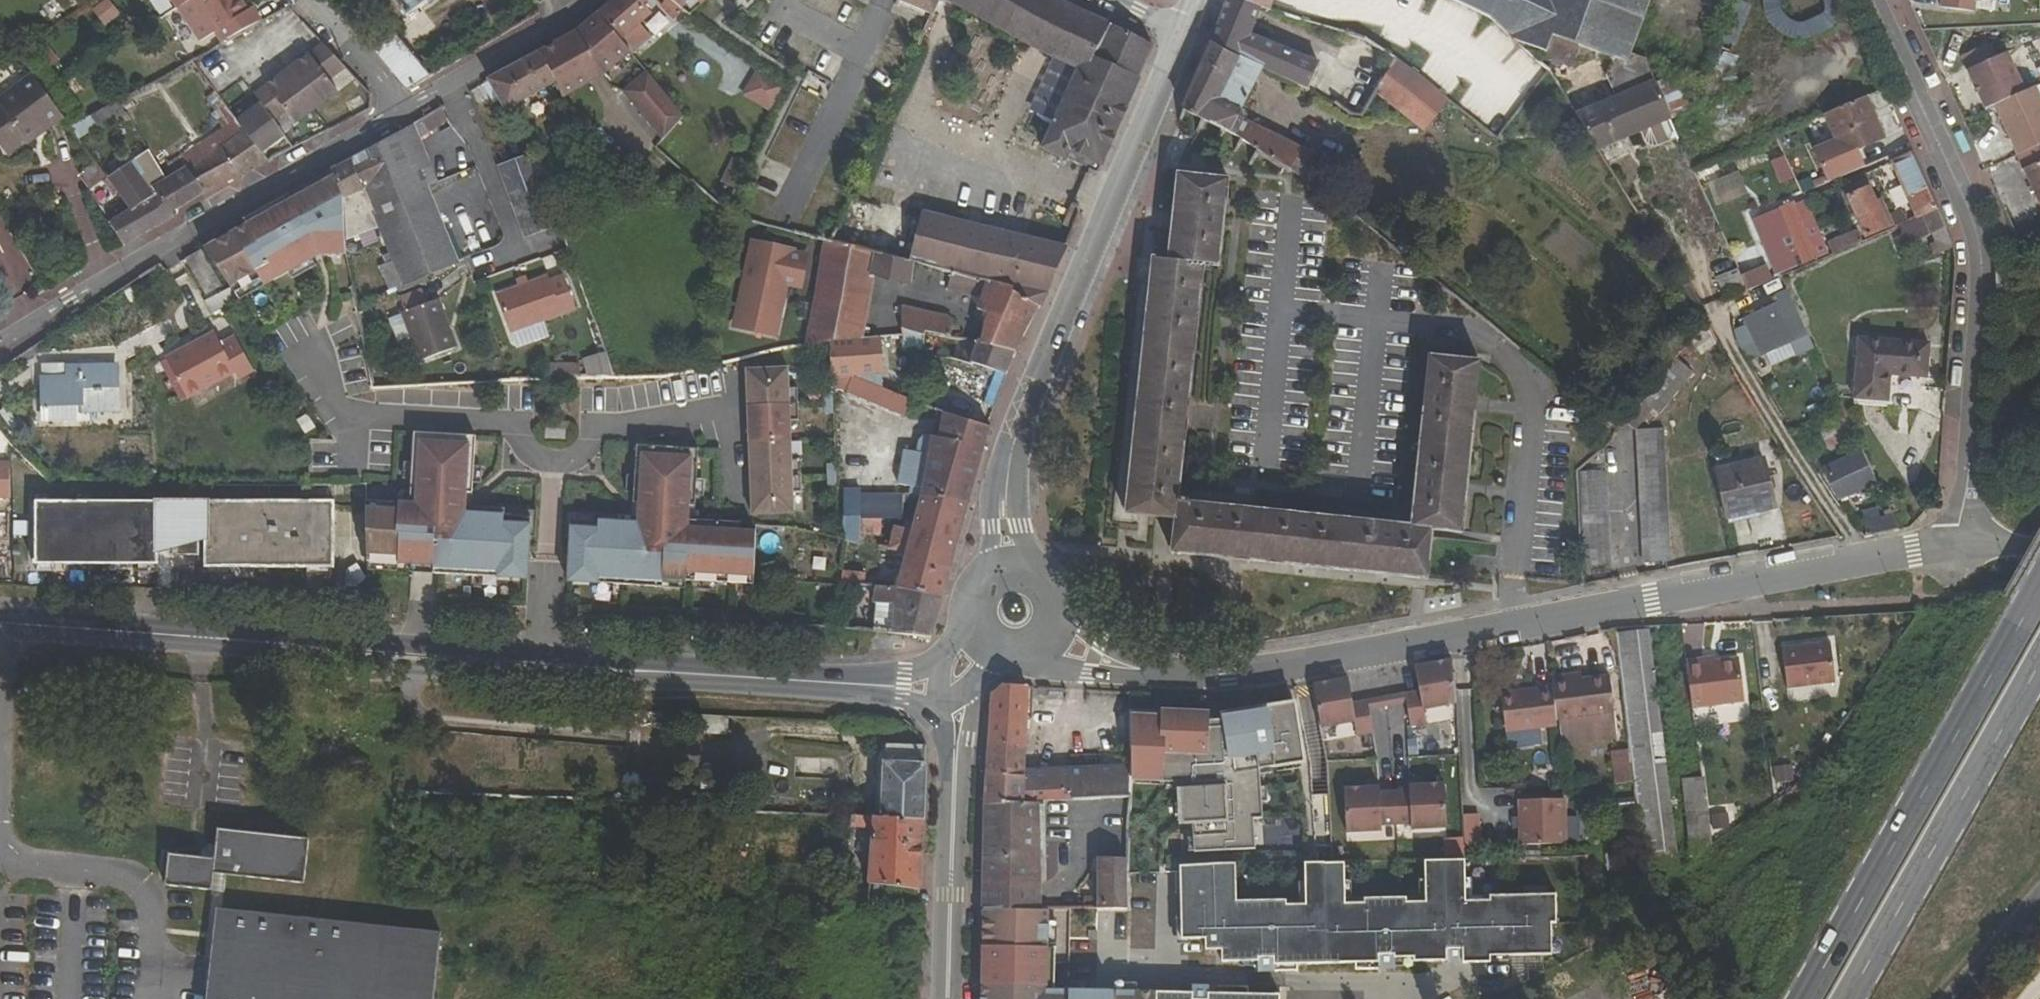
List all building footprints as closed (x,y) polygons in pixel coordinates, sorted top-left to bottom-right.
[(169,15),(193,0),(158,0),(169,15)] [(169,15),(193,48),(208,39),(215,48),(266,20),(256,6),(252,9),(246,0),(193,0),(169,15)] [(429,0),(395,0),(407,16),(429,0)] [(653,39),(640,24),(650,15),(641,6),(648,0),(615,0),(599,13),(632,54),(634,56),(653,39)] [(667,0),(662,0),(655,7),(674,22),(683,12),(681,10),(667,0)] [(692,0),(667,0),(681,10),(692,0)] [(932,22),(941,0),(896,0),(894,4),(932,22)] [(1003,85),(1024,44),(943,0),(941,0),(932,22),(921,44),(1003,85)] [(1024,44),(1054,61),(1078,71),(1044,147),(1067,157),(1070,149),(1102,162),(1152,47),(1062,0),(943,0),(1024,44)] [(1236,0),(1227,0),(1211,44),(1259,69),(1260,68),(1308,90),(1320,65),(1250,36),(1260,7),(1236,0)] [(1260,7),(1268,9),(1271,0),(1236,0),(1260,7)] [(1487,17),(1517,44),(1545,52),(1551,37),(1575,45),(1591,0),(1451,0),(1487,17)] [(1575,45),(1579,46),(1612,58),(1626,62),(1629,53),(1648,0),(1591,0),(1575,45)] [(1748,5),(1734,0),(1727,0),(1714,39),(1734,46),(1748,5)] [(1974,14),(1976,0),(1942,0),(1941,10),(1974,14)] [(632,54),(599,13),(575,32),(602,74),(632,54)] [(589,81),(602,74),(575,32),(562,39),(589,81)] [(396,36),(374,53),(408,91),(429,76),(396,36)] [(1543,59),(1570,70),(1579,46),(1575,45),(1551,37),(1545,52),(1543,59)] [(562,39),(539,53),(557,82),(562,99),(589,81),(562,39)] [(1259,69),(1211,44),(1182,111),(1236,138),(1300,177),(1313,154),(1245,121),(1240,111),(1259,69)] [(254,97),(259,104),(259,105),(273,123),(285,114),(294,126),(316,111),(338,95),(328,82),(345,70),(346,70),(324,46),(323,46),(288,72),(254,97)] [(505,112),(557,82),(539,53),(488,83),(497,97),(489,102),(493,108),(500,104),(505,112)] [(1670,119),(1645,61),(1629,53),(1626,62),(1612,58),(1605,76),(1615,100),(1576,116),(1596,150),(1670,119)] [(1994,105),(2024,91),(2007,53),(1967,71),(1984,109),(1994,105)] [(1449,99),(1400,61),(1375,92),(1425,130),(1449,99)] [(740,96),(770,113),(784,87),(754,71),(740,96)] [(664,140),(684,117),(649,73),(625,93),(664,140)] [(0,98),(0,146),(8,157),(27,142),(29,145),(63,120),(30,75),(0,98)] [(1994,105),(2017,156),(2039,147),(2039,100),(2034,87),(2024,91),(1994,105)] [(165,180),(188,167),(205,194),(256,170),(268,163),(262,155),(236,122),(217,96),(208,103),(225,127),(160,171),(162,174),(165,180)] [(1843,155),(1882,139),(1864,99),(1825,115),(1843,155)] [(100,133),(126,115),(117,102),(117,101),(90,118),(98,130),(100,133)] [(236,122),(262,155),(285,138),(273,123),(259,105),(236,122)] [(405,286),(407,289),(459,267),(458,264),(446,234),(427,187),(436,183),(420,144),(451,124),(444,109),(370,150),(383,177),(385,183),(365,192),(374,211),(395,261),(405,286)] [(80,123),(70,128),(79,140),(98,130),(90,118),(80,123)] [(2017,156),(2039,205),(2039,147),(2017,156)] [(1098,172),(1102,162),(1070,149),(1067,157),(1098,172)] [(352,160),(358,173),(363,170),(370,183),(383,177),(370,150),(352,160)] [(1935,210),(1910,153),(1889,162),(1914,218),(1921,216),(1935,210)] [(533,154),(499,167),(527,239),(560,227),(541,177),(533,154)] [(92,159),(75,172),(90,194),(103,185),(108,181),(92,159)] [(345,201),(365,192),(358,173),(352,160),(331,172),(345,201)] [(131,212),(154,197),(145,185),(131,165),(108,181),(119,195),(131,212)] [(170,215),(205,194),(188,167),(165,180),(154,187),(158,194),(170,215)] [(365,192),(385,183),(383,177),(370,183),(363,170),(358,173),(365,192)] [(1716,208),(1747,195),(1738,171),(1706,184),(1716,208)] [(250,275),(258,287),(313,259),(346,252),(345,201),(331,172),(202,245),(230,287),(250,275)] [(165,180),(162,174),(151,181),(154,187),(165,180)] [(1200,266),(1218,267),(1227,180),(1176,176),(1168,262),(1152,262),(1125,514),(1175,520),(1172,553),(1426,580),(1432,529),(1460,532),(1478,363),(1429,358),(1410,527),(1176,502),(1200,266)] [(108,181),(103,185),(114,199),(119,195),(108,181)] [(151,181),(145,185),(154,197),(158,194),(154,187),(151,181)] [(1864,240),(1888,229),(1870,188),(1845,199),(1864,240)] [(123,217),(137,239),(172,218),(170,215),(158,194),(154,197),(131,212),(123,217)] [(1042,300),(1044,300),(1066,247),(853,194),(831,243),(913,263),(952,273),(1009,287),(1042,300)] [(1795,202),(1778,209),(1801,267),(1819,260),(1795,202)] [(1943,229),(1935,210),(1921,216),(1929,235),(1943,229)] [(1914,218),(1897,226),(1901,234),(1892,238),(1897,249),(1929,235),(1921,216),(1914,218)] [(123,246),(137,239),(123,217),(110,226),(123,246)] [(501,248),(491,217),(446,234),(458,264),(501,248)] [(1943,229),(1929,235),(1932,243),(1928,245),(1933,255),(1951,248),(1943,229)] [(735,322),(773,332),(785,282),(794,247),(755,237),(735,322)] [(864,338),(875,278),(909,286),(913,263),(831,243),(824,241),(820,267),(805,345),(831,342),(864,338)] [(810,251),(794,247),(785,282),(802,286),(810,251)] [(185,261),(206,296),(222,286),(202,251),(185,261)] [(1746,291),(1765,283),(1754,257),(1735,265),(1746,291)] [(380,268),(389,291),(405,286),(395,261),(380,268)] [(980,297),(973,321),(983,327),(979,343),(1015,350),(1042,300),(1009,287),(952,273),(948,289),(980,297)] [(565,276),(550,281),(548,276),(496,295),(512,335),(577,311),(565,276)] [(1795,361),(1813,351),(1785,291),(1773,297),(1776,304),(1740,322),(1756,354),(1785,339),(1795,361)] [(420,363),(458,349),(440,300),(425,306),(420,295),(407,300),(411,311),(402,315),(420,363)] [(951,337),(954,321),(948,316),(901,306),(902,327),(951,337)] [(215,332),(166,360),(188,398),(237,370),(224,348),(215,332)] [(880,337),(864,338),(831,342),(832,369),(885,390),(880,337)] [(238,340),(224,348),(237,370),(240,377),(255,368),(238,340)] [(1006,374),(1015,350),(979,343),(970,341),(965,362),(1006,374)] [(1888,373),(1922,375),(1925,346),(1859,342),(1854,398),(1884,399),(1888,373)] [(585,378),(609,374),(606,356),(583,360),(585,378)] [(1651,409),(1659,415),(1692,373),(1674,359),(1641,400),(1651,409)] [(118,367),(69,369),(69,379),(44,380),(45,423),(84,421),(84,413),(118,412),(118,367)] [(742,370),(750,518),(795,515),(787,368),(742,370)] [(903,417),(910,400),(885,390),(832,369),(833,388),(903,417)] [(1623,422),(1634,431),(1651,409),(1641,400),(1623,422)] [(939,439),(925,436),(919,442),(917,453),(905,451),(899,485),(923,489),(920,498),(967,504),(988,428),(985,427),(944,415),(939,439)] [(1642,563),(1670,562),(1662,429),(1635,431),(1642,563)] [(490,584),(522,587),(526,531),(499,528),(500,520),(458,518),(464,446),(415,442),(409,515),(365,511),(367,558),(394,560),(393,567),(491,575),(490,584)] [(1837,499),(1875,482),(1861,451),(1823,469),(1837,499)] [(679,574),(749,580),(751,534),(685,532),(688,457),(635,455),(632,523),(594,521),(593,531),(566,530),(564,581),(590,582),(590,576),(679,583),(679,574)] [(10,498),(10,460),(0,460),(0,498),(10,498)] [(1727,518),(1771,507),(1760,462),(1716,472),(1727,518)] [(1583,566),(1610,565),(1606,472),(1579,473),(1583,566)] [(858,521),(900,520),(901,498),(858,498),(858,491),(837,491),(838,539),(859,543),(858,521)] [(207,558),(334,559),(335,494),(38,493),(38,558),(160,558),(160,548),(173,545),(173,551),(203,551),(203,536),(207,535),(207,558)] [(957,540),(967,504),(920,498),(912,531),(957,540)] [(1862,512),(1863,518),(1863,537),(1898,530),(1891,515),(1878,517),(1877,509),(1862,512)] [(895,527),(889,550),(905,555),(896,588),(941,598),(957,540),(912,531),(895,527)] [(842,584),(866,586),(866,574),(843,573),(842,584)] [(941,598),(896,588),(877,586),(873,603),(877,604),(894,605),(891,635),(930,638),(941,598)] [(894,605),(877,604),(872,633),(891,635),(894,605)] [(1616,635),(1637,786),(1649,872),(1681,867),(1649,629),(1616,635)] [(1830,640),(1782,647),(1787,686),(1835,680),(1830,640)] [(1411,728),(1427,724),(1424,710),(1455,704),(1452,661),(1415,668),(1420,693),(1405,695),(1411,728)] [(1700,661),(1686,663),(1692,709),(1742,702),(1736,662),(1711,666),(1701,667),(1700,661)] [(1565,676),(1551,678),(1552,686),(1556,721),(1616,714),(1611,677),(1576,681),(1566,682),(1565,676)] [(1320,730),(1355,723),(1358,737),(1374,734),(1368,702),(1353,705),(1349,680),(1313,687),(1317,711),(1316,711),(1320,730)] [(1552,686),(1505,692),(1510,729),(1557,723),(1556,721),(1552,686)] [(1035,802),(1128,797),(1129,766),(1023,769),(1027,688),(1000,687),(991,695),(984,806),(1035,805),(1035,802)] [(1294,703),(1266,707),(1266,713),(1289,709),(1298,764),(1304,763),(1294,703)] [(1259,770),(1298,764),(1289,709),(1266,713),(1251,715),(1222,720),(1221,714),(1204,715),(1203,721),(1161,719),(1130,718),(1130,778),(1161,779),(1161,782),(1181,783),(1184,824),(1192,823),(1193,853),(1254,850),(1253,820),(1262,819),(1259,770)] [(1250,710),(1221,714),(1222,720),(1251,715),(1250,710)] [(1203,721),(1204,715),(1161,713),(1161,719),(1203,721)] [(699,734),(728,734),(729,718),(700,716),(699,734)] [(923,822),(926,747),(886,746),(881,819),(923,822)] [(1686,839),(1710,836),(1703,778),(1702,778),(1680,780),(1686,839)] [(1411,830),(1447,828),(1445,785),(1410,786),(1410,792),(1395,793),(1396,825),(1411,824),(1411,830)] [(1381,788),(1345,790),(1347,833),(1382,831),(1382,826),(1396,825),(1395,793),(1381,794),(1381,788)] [(1565,798),(1517,799),(1518,843),(1566,843),(1565,798)] [(1035,805),(984,806),(983,909),(1037,909),(1035,805)] [(1478,846),(1476,815),(1461,816),(1463,847),(1478,846)] [(851,817),(850,829),(873,830),(869,884),(920,888),(923,822),(881,819),(851,817)] [(308,839),(218,829),(215,859),(213,872),(303,883),(308,839)] [(213,872),(215,859),(169,854),(165,885),(211,890),(213,872)] [(1127,860),(1097,860),(1097,909),(1109,909),(1125,909),(1127,860)] [(1464,860),(1423,861),(1424,902),(1406,903),(1405,898),(1363,899),(1363,904),(1345,904),(1344,863),(1305,864),(1306,905),(1284,906),(1284,901),(1234,903),(1233,865),(1179,867),(1181,939),(1205,939),(1205,950),(1221,950),(1221,962),(1257,961),(1257,972),(1274,972),(1274,965),(1297,965),(1354,964),(1377,963),(1377,970),(1394,970),(1394,959),(1412,959),(1413,963),(1446,962),(1446,964),(1489,963),(1489,957),(1551,956),(1550,925),(1555,925),(1554,894),(1488,896),(1488,900),(1465,901),(1464,860)] [(918,913),(920,888),(869,884),(866,909),(918,913)] [(825,902),(844,904),(845,892),(825,891),(825,902)] [(981,998),(1279,998),(1279,995),(1054,990),(1054,947),(1047,947),(1048,909),(1037,909),(983,909),(981,985),(987,986),(987,995),(981,995),(981,998)] [(441,934),(218,911),(208,998),(433,998),(441,934)]
